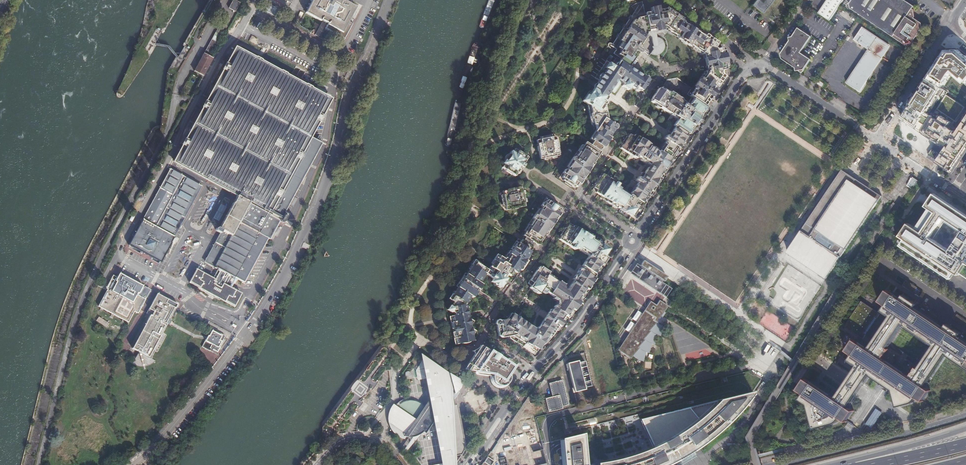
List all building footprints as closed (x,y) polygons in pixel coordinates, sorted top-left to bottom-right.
[(306,14),(327,25),(324,30),(343,41),(352,25),(350,23),(358,9),(348,3),(350,0),(313,0),(306,14)] [(750,4),(761,13),(771,0),(753,0),(750,4)] [(818,13),(829,20),(843,0),(826,0),(818,13)] [(849,4),(850,8),(907,46),(911,45),(922,28),(922,24),(914,18),(915,17),(914,10),(912,9),(914,6),(904,0),(852,0),(849,4)] [(239,4),(232,1),(227,9),(235,13),(239,4)] [(613,47),(614,48),(635,17),(645,15),(643,4),(639,11),(636,9),(635,10),(631,16),(629,19),(625,25),(623,28),(619,34),(617,38),(612,44),(611,46),(613,47)] [(675,16),(667,11),(658,12),(657,6),(650,8),(651,14),(645,15),(648,31),(654,29),(661,28),(663,29),(663,28),(666,30),(675,16)] [(620,58),(619,61),(628,67),(640,49),(637,47),(646,34),(645,33),(648,32),(648,31),(645,15),(635,17),(614,48),(616,49),(613,54),(620,58)] [(687,24),(675,16),(666,30),(701,53),(710,40),(687,24)] [(227,25),(219,21),(194,70),(202,74),(227,25)] [(801,72),(810,58),(801,52),(811,36),(798,27),(792,36),(789,37),(789,39),(781,53),(782,58),(795,67),(796,70),(798,70),(801,72)] [(888,44),(862,27),(854,39),(868,49),(846,82),(859,91),(867,79),(866,77),(888,44)] [(637,47),(640,49),(644,52),(648,46),(649,47),(652,47),(653,47),(655,47),(657,46),(658,45),(659,43),(660,43),(661,40),(661,39),(661,37),(660,36),(660,34),(658,33),(656,31),(655,31),(654,29),(648,31),(648,32),(645,33),(646,34),(637,47)] [(716,44),(710,40),(701,53),(701,54),(703,55),(704,63),(706,70),(705,72),(705,73),(719,81),(723,75),(719,73),(721,71),(725,70),(725,67),(727,67),(727,66),(725,59),(724,50),(721,51),(721,48),(716,49),(714,47),(716,44)] [(284,212),(320,143),(310,138),(330,99),(235,48),(227,62),(224,60),(210,85),(208,84),(202,96),(207,99),(200,111),(195,109),(189,121),(194,124),(173,162),(236,196),(218,229),(217,229),(216,230),(215,231),(216,232),(220,234),(206,262),(217,268),(212,278),(197,270),(190,284),(234,307),(241,293),(230,288),(235,279),(236,280),(237,279),(251,287),(275,244),(269,241),(279,221),(283,224),(288,214),(284,212)] [(926,79),(941,88),(950,74),(953,71),(965,82),(965,57),(960,52),(945,52),(942,57),(941,56),(926,79)] [(610,55),(594,78),(598,81),(595,85),(585,100),(589,103),(591,110),(590,111),(589,112),(589,114),(589,116),(590,117),(591,118),(592,119),(593,125),(595,124),(596,129),(590,139),(593,141),(592,143),(590,145),(599,151),(600,149),(602,147),(603,148),(610,138),(608,137),(611,134),(614,129),(615,129),(616,128),(617,127),(617,126),(616,125),(615,124),(614,124),(613,124),(607,120),(604,106),(606,102),(605,101),(607,98),(605,97),(608,93),(611,88),(613,87),(614,86),(615,85),(615,84),(615,82),(617,79),(620,81),(621,80),(625,82),(624,83),(627,85),(626,86),(629,88),(630,86),(634,88),(635,87),(636,87),(635,89),(636,90),(637,91),(638,91),(639,91),(640,91),(640,90),(641,91),(648,80),(628,67),(619,61),(610,55)] [(690,96),(694,99),(703,105),(707,99),(708,100),(710,97),(712,98),(716,92),(714,91),(716,88),(715,87),(719,81),(705,73),(699,82),(698,81),(695,86),(696,87),(690,96)] [(941,88),(926,79),(901,118),(922,132),(946,94),(947,92),(941,88)] [(659,90),(658,89),(650,101),(651,102),(651,103),(670,116),(671,115),(674,117),(678,119),(674,126),(676,128),(687,135),(690,130),(694,128),(695,126),(697,124),(699,121),(700,118),(701,116),(701,114),(706,107),(703,105),(694,99),(689,105),(686,107),(683,105),(683,103),(680,101),(680,100),(670,93),(668,93),(667,93),(661,89),(659,90)] [(946,94),(922,132),(933,139),(934,137),(938,140),(928,154),(952,171),(965,150),(965,116),(958,127),(954,124),(965,107),(946,94)] [(687,135),(676,128),(671,136),(669,138),(667,137),(666,139),(668,141),(663,148),(663,149),(664,150),(662,153),(652,147),(651,146),(634,135),(633,137),(632,136),(629,134),(620,148),(623,150),(635,159),(637,157),(642,160),(651,166),(649,169),(647,169),(642,177),(640,179),(638,177),(636,181),(638,182),(634,189),(629,195),(623,191),(617,187),(618,185),(605,176),(603,174),(593,188),(597,190),(595,193),(614,205),(631,216),(635,209),(640,212),(644,205),(641,203),(646,197),(652,187),(654,188),(655,186),(657,184),(655,183),(659,176),(661,174),(663,175),(666,170),(664,169),(668,163),(670,164),(673,160),(671,158),(673,156),(680,145),(681,147),(683,144),(685,142),(683,141),(687,135)] [(538,151),(540,159),(559,155),(555,136),(536,140),(538,151)] [(587,143),(585,142),(578,152),(576,155),(575,154),(568,164),(585,175),(600,152),(599,151),(590,145),(587,143)] [(502,168),(515,176),(521,167),(522,168),(523,167),(524,165),(523,164),(527,157),(514,149),(512,152),(510,151),(508,154),(510,155),(506,161),(504,160),(502,163),(504,164),(502,168)] [(562,181),(577,190),(580,186),(578,185),(581,181),(585,175),(568,164),(559,177),(563,180),(562,181)] [(160,262),(201,186),(169,168),(128,245),(160,262)] [(827,278),(842,256),(848,247),(880,199),(882,196),(846,172),(842,176),(839,174),(803,229),(787,252),(788,252),(788,253),(826,278),(827,278)] [(502,191),(506,210),(525,206),(521,187),(513,189),(502,191)] [(549,224),(551,220),(560,207),(558,206),(559,206),(550,200),(549,200),(546,198),(539,208),(540,209),(538,212),(536,215),(535,214),(530,221),(530,220),(523,230),(525,232),(522,235),(524,236),(535,243),(535,244),(549,224)] [(964,217),(964,216),(958,212),(958,213),(937,199),(917,229),(909,223),(901,236),(907,241),(903,246),(949,277),(953,271),(959,275),(960,274),(965,278),(965,218),(964,217)] [(581,266),(583,267),(594,274),(599,267),(600,268),(607,258),(604,256),(608,249),(574,226),(572,228),(568,225),(559,239),(575,250),(576,248),(588,256),(581,266)] [(522,238),(521,240),(532,248),(533,246),(535,243),(524,236),(522,238)] [(532,248),(521,240),(519,243),(517,242),(509,254),(508,253),(504,259),(500,256),(498,259),(496,257),(489,267),(488,270),(485,274),(493,279),(491,282),(498,287),(500,288),(501,287),(502,285),(505,285),(504,281),(506,279),(506,278),(512,270),(516,273),(519,269),(521,267),(523,268),(526,264),(524,262),(530,252),(529,252),(532,248)] [(667,277),(643,261),(640,266),(634,276),(662,295),(668,287),(661,282),(662,281),(664,282),(667,277)] [(458,338),(459,344),(474,341),(471,325),(473,321),(470,319),(468,319),(466,310),(468,307),(464,304),(465,303),(466,303),(470,296),(473,298),(482,284),(479,283),(485,274),(488,270),(477,263),(474,266),(473,265),(450,299),(454,302),(451,306),(453,308),(451,310),(454,313),(456,321),(453,322),(456,338),(458,338)] [(516,317),(513,315),(511,313),(506,319),(499,321),(499,320),(498,320),(497,320),(495,321),(495,322),(494,323),(495,324),(495,325),(496,326),(498,336),(505,335),(507,337),(509,336),(510,338),(516,342),(518,339),(525,344),(523,347),(534,355),(544,340),(545,341),(549,335),(551,336),(555,330),(560,323),(565,315),(569,318),(592,284),(595,279),(593,278),(595,275),(594,274),(583,267),(581,270),(577,275),(574,280),(568,289),(564,289),(564,286),(547,275),(549,272),(544,268),(540,265),(528,283),(531,285),(530,288),(533,290),(536,291),(536,292),(539,294),(543,288),(547,291),(546,292),(558,300),(559,304),(556,309),(554,308),(552,311),(550,309),(547,314),(544,319),(538,327),(535,330),(519,319),(519,317),(516,317)] [(143,287),(120,275),(117,281),(112,279),(105,291),(107,292),(98,309),(124,323),(132,309),(136,311),(147,290),(142,288),(143,287)] [(854,411),(850,408),(849,408),(848,407),(855,397),(865,383),(870,375),(885,385),(893,390),(898,407),(906,405),(912,403),(914,402),(915,401),(916,400),(918,398),(919,398),(919,399),(923,402),(924,401),(930,391),(931,390),(926,387),(926,388),(925,387),(947,354),(948,355),(965,368),(965,340),(960,336),(962,333),(947,324),(946,326),(917,307),(918,304),(904,294),(902,297),(895,292),(893,294),(892,293),(888,290),(887,291),(881,300),(880,301),(885,304),(886,305),(881,313),(862,301),(844,326),(863,339),(860,343),(859,343),(859,342),(855,339),(854,340),(848,350),(847,350),(851,353),(852,353),(853,354),(849,360),(856,365),(857,365),(852,374),(842,388),(837,396),(833,394),(833,393),(813,380),(812,382),(810,382),(810,381),(806,378),(806,379),(799,389),(798,390),(803,392),(804,393),(800,399),(808,405),(815,429),(833,424),(834,424),(836,423),(838,422),(840,420),(841,418),(842,419),(846,422),(847,421),(854,411)] [(176,304),(156,293),(145,314),(149,316),(131,349),(137,352),(134,358),(131,364),(134,366),(137,367),(141,367),(147,366),(151,365),(156,362),(150,359),(154,352),(156,353),(166,335),(161,333),(166,323),(164,322),(173,306),(174,307),(176,304)] [(661,315),(668,306),(659,300),(656,305),(650,314),(644,310),(623,342),(626,344),(620,352),(628,357),(633,351),(635,353),(632,356),(637,359),(643,362),(646,352),(649,353),(651,343),(654,345),(657,335),(660,336),(663,326),(659,325),(658,323),(663,316),(661,315)] [(650,301),(644,310),(650,314),(656,305),(650,301)] [(224,336),(210,329),(201,347),(215,354),(224,336)] [(467,366),(468,369),(478,371),(478,373),(490,375),(490,382),(491,383),(492,385),(492,386),(494,387),(495,388),(496,388),(497,388),(500,389),(502,388),(503,388),(506,387),(508,385),(510,383),(511,381),(511,378),(511,377),(511,374),(510,372),(511,371),(498,363),(501,359),(485,348),(484,349),(479,347),(470,360),(467,366)] [(401,403),(400,404),(399,405),(396,408),(395,409),(394,411),(391,409),(390,412),(391,412),(390,415),(390,419),(390,421),(391,425),(392,427),(394,430),(396,432),(398,433),(401,434),(404,435),(407,436),(409,435),(411,435),(415,438),(420,431),(419,430),(420,430),(422,429),(423,426),(425,428),(435,415),(435,419),(434,419),(435,423),(436,422),(437,427),(436,427),(436,431),(438,431),(439,435),(437,435),(438,439),(439,439),(440,443),(441,445),(443,447),(446,464),(454,464),(466,447),(463,434),(458,404),(456,404),(455,396),(451,376),(424,358),(426,371),(425,372),(425,375),(427,375),(428,380),(427,381),(427,384),(429,384),(429,389),(428,390),(429,393),(430,393),(431,399),(428,399),(425,404),(422,402),(419,401),(415,400),(412,400),(408,400),(405,401),(404,402),(401,403)] [(503,360),(501,359),(498,363),(511,371),(513,367),(503,360)] [(567,363),(574,393),(586,390),(585,388),(591,387),(585,361),(579,363),(578,360),(567,363)] [(796,378),(800,381),(809,367),(805,365),(796,378)] [(461,383),(453,377),(455,391),(461,383)] [(544,398),(547,412),(562,408),(562,406),(568,405),(562,380),(549,383),(552,396),(544,398)] [(673,462),(681,458),(687,454),(692,451),(697,448),(705,441),(715,434),(722,428),(731,418),(737,412),(743,405),(747,400),(753,392),(748,393),(737,396),(717,401),(640,420),(653,447),(651,449),(646,451),(639,453),(636,455),(632,456),(625,458),(616,460),(613,461),(610,462),(603,463),(600,463),(595,464),(667,464),(673,462)] [(583,442),(582,434),(560,439),(562,464),(585,464),(583,442)]
